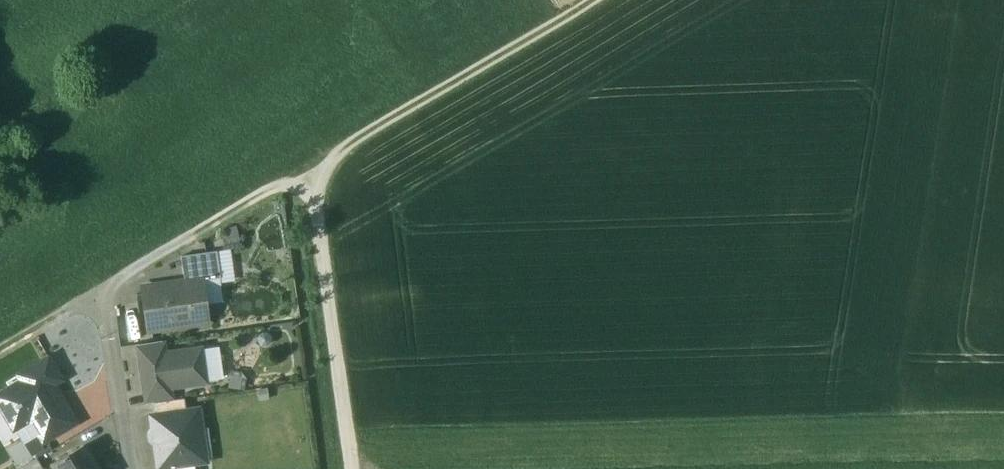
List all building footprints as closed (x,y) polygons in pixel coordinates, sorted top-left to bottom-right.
[(216,252),(180,257),(185,282),(202,279),(202,281),(220,278),(216,252)] [(185,282),(142,288),(148,331),(207,323),(202,281),(202,279),(185,282)] [(162,341),(138,345),(140,357),(142,356),(164,353),(162,341)] [(164,353),(142,356),(147,392),(169,389),(206,383),(201,348),(164,353)] [(0,395),(0,408),(14,431),(34,419),(34,418),(61,402),(52,386),(62,381),(49,359),(19,376),(22,382),(0,395)] [(147,392),(145,392),(147,404),(153,403),(171,401),(169,389),(147,392)] [(171,401),(153,403),(155,415),(186,411),(184,399),(171,401)] [(61,402),(34,418),(34,419),(37,425),(34,427),(43,442),(74,424),(61,402)] [(155,415),(150,416),(158,468),(206,462),(198,409),(186,411),(155,415)] [(37,435),(26,441),(32,452),(43,446),(37,435)] [(52,464),(55,468),(98,468),(85,445),(52,464)] [(20,468),(42,468),(37,460),(20,468)]
